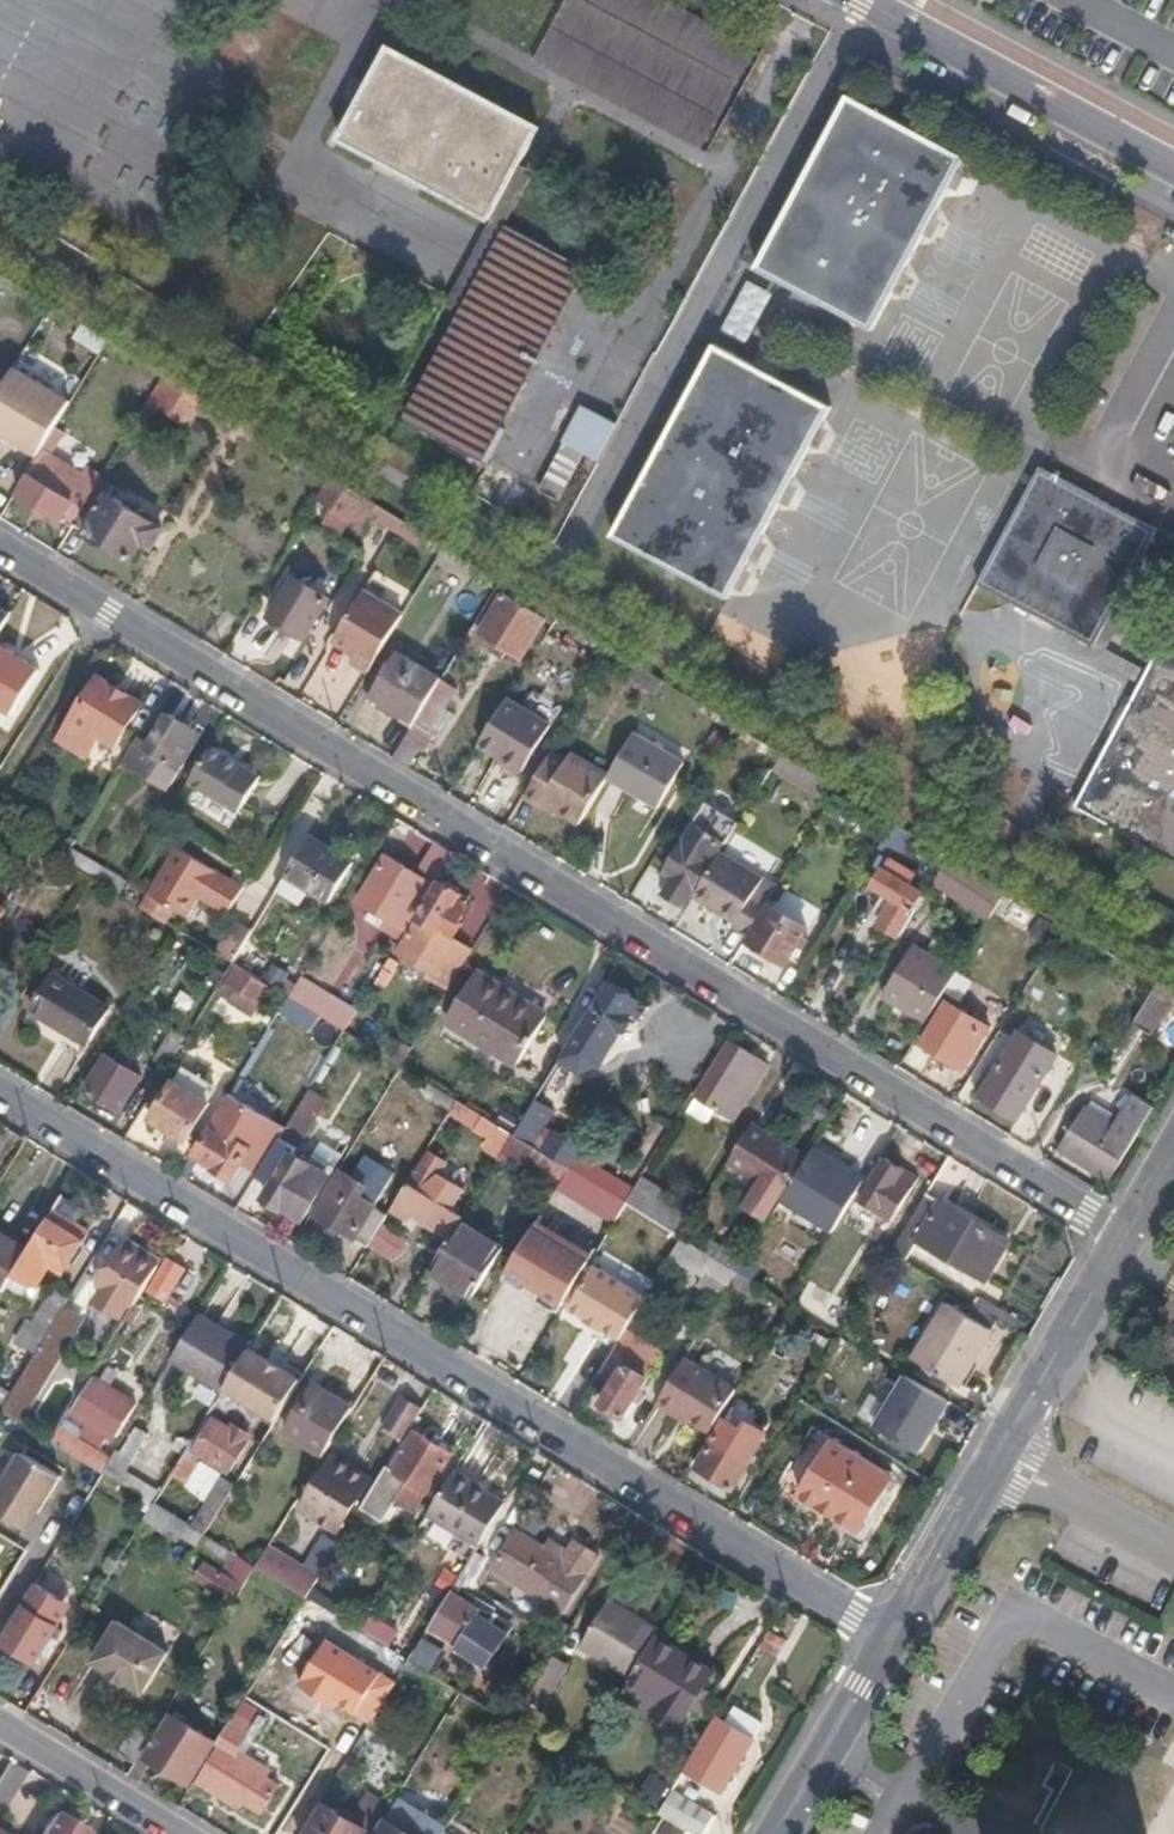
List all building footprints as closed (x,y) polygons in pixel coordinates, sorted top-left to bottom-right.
[(662,0),(563,0),(532,61),(704,153),(756,50),(662,0)] [(490,220),(538,128),(388,48),(339,140),(490,220)] [(873,330),(965,159),(849,96),(756,268),(780,281),(873,330)] [(480,459),(583,269),(507,228),(405,419),(480,459)] [(745,347),(772,295),(745,281),(718,332),(745,347)] [(729,599),(832,407),(715,345),(613,538),(729,599)] [(39,456),(56,428),(71,403),(13,367),(9,374),(0,388),(0,433),(39,456)] [(9,374),(0,368),(0,388),(9,374)] [(185,422),(199,398),(162,375),(159,380),(146,401),(139,414),(150,420),(159,407),(185,422)] [(565,443),(584,453),(596,460),(616,423),(585,406),(565,443)] [(477,463),(403,422),(397,436),(471,476),(477,463)] [(18,494),(72,525),(101,478),(86,468),(82,474),(51,455),(64,433),(56,428),(39,456),(28,473),(30,474),(18,494)] [(3,492),(25,456),(8,446),(9,444),(0,439),(0,490),(3,492)] [(558,500),(584,453),(565,443),(540,490),(558,500)] [(1077,637),(1093,646),(1095,646),(1125,590),(1157,531),(1048,473),(1040,469),(978,584),(1077,637)] [(101,478),(72,525),(133,561),(144,544),(151,548),(163,527),(107,493),(112,485),(101,478)] [(331,479),(319,499),(333,508),(324,524),(340,534),(349,518),(361,525),(373,505),(331,479)] [(425,550),(431,540),(381,509),(375,519),(425,550)] [(442,547),(435,560),(466,579),(474,566),(442,547)] [(306,639),(330,599),(292,575),(268,615),(306,639)] [(366,674),(402,614),(362,590),(331,642),(353,654),(348,663),(366,674)] [(522,659),(546,619),(502,593),(478,633),(494,642),(488,651),(502,659),(507,650),(522,659)] [(9,613),(0,608),(0,628),(9,613)] [(1088,656),(1093,646),(1077,637),(1071,647),(1088,656)] [(413,723),(414,721),(440,678),(441,677),(399,651),(370,697),(413,723)] [(1081,799),(1076,807),(1173,859),(1173,662),(1158,653),(1081,799)] [(141,704),(99,677),(59,742),(87,759),(101,737),(116,745),(141,704)] [(440,678),(414,721),(431,731),(457,688),(440,678)] [(506,697),(478,742),(521,770),(549,724),(506,697)] [(140,736),(123,763),(151,780),(155,774),(172,784),(202,735),(168,715),(152,743),(140,736)] [(431,731),(414,721),(413,723),(393,757),(409,767),(431,731)] [(632,731),(608,772),(605,777),(657,807),(684,762),(632,731)] [(704,751),(715,757),(726,740),(714,733),(704,751)] [(528,787),(523,795),(539,805),(543,800),(579,823),(605,777),(608,772),(557,740),(548,756),(528,787)] [(210,749),(188,785),(240,817),(262,782),(258,779),(258,772),(250,767),(244,769),(241,767),(237,772),(225,765),(227,759),(210,749)] [(237,772),(241,767),(227,759),(225,765),(237,772)] [(724,840),(725,841),(732,832),(701,813),(662,875),(670,880),(661,894),(682,907),(724,840)] [(916,849),(944,866),(949,857),(893,822),(867,865),(880,873),(872,886),(883,893),(874,907),(883,912),(877,924),(898,937),(925,893),(910,884),(917,873),(905,866),(916,849)] [(353,861),(312,835),(285,878),(309,892),(328,903),(353,861)] [(438,881),(455,855),(439,845),(423,872),(438,881)] [(94,878),(121,895),(129,882),(71,846),(63,859),(94,878)] [(188,920),(199,903),(204,895),(233,912),(246,891),(179,849),(148,896),(188,920)] [(733,924),(748,933),(765,905),(774,889),(760,881),(717,855),(692,896),(735,921),(733,924)] [(367,921),(401,941),(408,931),(398,925),(425,881),(386,857),(359,901),(374,910),(367,921)] [(987,920),(1005,891),(967,867),(949,857),(944,866),(932,886),(987,920)] [(285,878),(277,891),(300,905),(309,892),(285,878)] [(454,940),(467,917),(453,908),(458,900),(460,895),(439,883),(418,918),(400,949),(432,969),(428,975),(449,988),(471,951),(454,940)] [(204,895),(199,903),(228,920),(233,912),(204,895)] [(453,908),(467,917),(472,909),(458,900),(453,908)] [(8,909),(0,904),(0,922),(8,909)] [(768,904),(746,941),(784,964),(806,927),(768,904)] [(271,987),(290,997),(297,986),(298,984),(251,956),(257,947),(247,940),(233,963),(234,964),(271,987)] [(925,1022),(956,971),(912,945),(885,988),(897,995),(893,1003),(925,1022)] [(260,1004),(271,987),(234,964),(224,981),(260,1004)] [(111,1008),(54,973),(31,1011),(87,1046),(111,1008)] [(477,973),(446,1022),(516,1066),(547,1016),(477,973)] [(641,1002),(608,982),(560,1061),(581,1072),(600,1068),(641,1002)] [(1157,984),(1132,1025),(1151,1037),(1173,998),(1173,994),(1157,984)] [(290,997),(346,1033),(353,1021),(297,986),(290,997)] [(881,995),(893,1003),(897,995),(885,988),(881,995)] [(983,1036),(978,1032),(983,1023),(945,1001),(920,1043),(957,1065),(963,1055),(969,1059),(983,1036)] [(696,1096),(735,1122),(770,1067),(729,1042),(696,1096)] [(1039,1045),(1032,1056),(1008,1042),(977,1095),(1017,1119),(1055,1054),(1039,1045)] [(121,1111),(133,1092),(140,1096),(149,1080),(107,1055),(86,1090),(121,1111)] [(175,1081),(211,1102),(219,1088),(183,1066),(175,1081)] [(187,1141),(211,1102),(175,1081),(151,1119),(187,1141)] [(450,1112),(457,1100),(430,1084),(423,1096),(450,1112)] [(327,1101),(310,1091),(282,1135),(299,1146),(327,1101)] [(1084,1106),(1058,1150),(1108,1180),(1135,1136),(1153,1106),(1134,1094),(1115,1125),(1084,1106)] [(535,1100),(514,1135),(532,1146),(553,1111),(535,1100)] [(252,1149),(236,1139),(241,1131),(219,1118),(196,1155),(216,1167),(214,1170),(233,1180),(252,1149)] [(806,1155),(753,1122),(729,1160),(762,1181),(746,1207),(767,1220),(806,1155)] [(490,1139),(506,1149),(514,1135),(499,1125),(490,1139)] [(542,1153),(569,1168),(581,1148),(555,1132),(542,1153)] [(563,1181),(570,1169),(569,1168),(542,1153),(532,1146),(514,1135),(506,1149),(524,1159),(522,1163),(541,1175),(544,1170),(563,1181)] [(419,1169),(416,1168),(393,1205),(450,1239),(462,1220),(464,1217),(436,1200),(443,1188),(435,1183),(447,1163),(429,1152),(419,1169)] [(330,1176),(291,1153),(263,1199),(283,1210),(284,1209),(303,1220),(330,1176)] [(886,1158),(860,1201),(892,1221),(919,1178),(886,1158)] [(625,1203),(634,1189),(584,1159),(575,1172),(625,1203)] [(832,1234),(857,1193),(805,1162),(781,1203),(832,1234)] [(612,1224),(625,1203),(575,1172),(570,1169),(563,1181),(557,1190),(612,1224)] [(314,1214),(368,1247),(369,1246),(382,1224),(387,1215),(351,1192),(357,1181),(341,1172),(314,1214)] [(625,1203),(682,1237),(697,1213),(640,1179),(634,1189),(625,1203)] [(891,1252),(905,1260),(918,1239),(986,1280),(1009,1242),(927,1194),(897,1244),(891,1252)] [(87,1233),(53,1213),(30,1250),(14,1275),(33,1287),(48,1263),(62,1272),(87,1233)] [(450,1239),(429,1273),(469,1297),(500,1244),(462,1220),(450,1239)] [(409,1240),(382,1224),(369,1246),(395,1263),(409,1240)] [(565,1302),(586,1267),(588,1263),(533,1229),(506,1273),(561,1307),(565,1302)] [(3,1293),(14,1275),(30,1250),(0,1231),(0,1291),(3,1293)] [(866,1261),(880,1270),(891,1252),(897,1244),(882,1235),(866,1261)] [(705,1252),(682,1237),(671,1255),(704,1276),(698,1286),(720,1300),(730,1284),(738,1272),(712,1256),(705,1252)] [(712,1256),(719,1245),(712,1241),(705,1252),(712,1256)] [(132,1304),(136,1306),(161,1265),(127,1244),(91,1302),(121,1321),(132,1304)] [(712,1256),(738,1272),(747,1257),(727,1245),(724,1248),(719,1245),(712,1256)] [(168,1258),(147,1292),(166,1303),(186,1270),(168,1258)] [(586,1267),(565,1302),(568,1309),(594,1266),(586,1267)] [(601,1328),(620,1340),(626,1330),(646,1297),(594,1266),(568,1309),(584,1318),(582,1321),(599,1332),(601,1328)] [(748,1295),(756,1283),(738,1272),(730,1284),(748,1295)] [(63,1308),(72,1295),(57,1285),(27,1333),(43,1342),(63,1308)] [(946,1303),(913,1358),(960,1386),(992,1331),(946,1303)] [(63,1308),(43,1342),(63,1355),(84,1322),(63,1308)] [(248,1351),(251,1346),(200,1315),(172,1361),(223,1392),(224,1389),(248,1351)] [(625,1417),(664,1353),(626,1330),(620,1340),(601,1370),(616,1380),(602,1403),(625,1417)] [(63,1355),(43,1342),(11,1394),(0,1411),(21,1424),(63,1355)] [(300,1383),(248,1351),(224,1389),(276,1422),(300,1383)] [(688,1420),(712,1434),(738,1390),(686,1358),(657,1406),(673,1416),(676,1412),(688,1420)] [(835,1378),(821,1369),(818,1373),(833,1381),(835,1378)] [(914,1450),(945,1400),(902,1373),(872,1424),(914,1450)] [(52,1443),(102,1473),(112,1458),(101,1451),(109,1437),(114,1440),(136,1403),(95,1378),(73,1414),(88,1424),(79,1438),(61,1427),(52,1443)] [(285,1434),(323,1458),(355,1407),(316,1383),(285,1434)] [(0,1411),(11,1394),(0,1387),(0,1411)] [(408,1431),(421,1410),(401,1397),(387,1418),(408,1431)] [(685,1424),(688,1420),(676,1412),(673,1416),(685,1424)] [(195,1451),(229,1473),(249,1441),(247,1439),(248,1433),(239,1427),(231,1430),(214,1420),(195,1451)] [(733,1490),(767,1435),(747,1422),(741,1431),(724,1421),(696,1467),(733,1490)] [(135,1426),(120,1451),(141,1464),(156,1438),(135,1426)] [(430,1494),(454,1456),(416,1432),(392,1470),(387,1467),(344,1538),(373,1556),(390,1529),(382,1524),(398,1498),(415,1509),(426,1491),(430,1494)] [(798,1496),(859,1534),(895,1476),(833,1439),(798,1496)] [(55,1475),(15,1451),(0,1476),(0,1516),(21,1529),(55,1475)] [(183,1455),(163,1488),(177,1497),(197,1464),(183,1455)] [(369,1481),(333,1459),(309,1499),(327,1511),(320,1521),(338,1532),(369,1481)] [(479,1547),(507,1502),(455,1470),(427,1515),(479,1547)] [(221,1478),(191,1527),(204,1535),(205,1536),(235,1487),(221,1478)] [(144,1519),(158,1528),(176,1538),(180,1535),(197,1545),(204,1535),(191,1527),(153,1504),(144,1519)] [(144,1519),(131,1540),(145,1548),(158,1528),(144,1519)] [(494,1568),(565,1612),(599,1556),(576,1542),(565,1560),(555,1553),(559,1546),(552,1542),(548,1549),(518,1531),(494,1568)] [(230,1600),(252,1565),(205,1536),(204,1535),(197,1545),(225,1562),(219,1571),(205,1562),(195,1579),(230,1600)] [(256,1567),(288,1587),(299,1569),(267,1549),(256,1567)] [(33,1585),(21,1605),(22,1607),(1,1642),(35,1663),(38,1658),(49,1640),(57,1627),(69,1607),(44,1592),(33,1585)] [(451,1592),(428,1628),(459,1648),(481,1611),(451,1592)] [(657,1634),(659,1631),(609,1601),(581,1646),(632,1677),(657,1634)] [(143,1692),(166,1652),(114,1621),(91,1659),(107,1669),(127,1682),(143,1692)] [(632,1677),(630,1679),(662,1699),(655,1710),(681,1726),(715,1670),(657,1634),(632,1677)] [(49,1640),(38,1658),(43,1661),(54,1643),(49,1640)] [(408,1660),(422,1669),(434,1649),(420,1641),(408,1660)] [(553,1657),(525,1702),(542,1712),(569,1667),(553,1657)] [(125,1685),(127,1682),(107,1669),(105,1673),(125,1685)] [(242,1701),(215,1745),(218,1746),(199,1777),(219,1789),(216,1794),(238,1807),(242,1801),(261,1812),(278,1784),(232,1757),(252,1725),(260,1730),(266,1720),(258,1716),(260,1712),(242,1701)] [(727,1722),(719,1717),(686,1772),(723,1793),(764,1725),(735,1708),(727,1722)] [(128,1773),(140,1781),(151,1761),(189,1785),(215,1742),(170,1715),(145,1758),(139,1755),(135,1762),(128,1773)] [(135,1762),(139,1755),(151,1736),(137,1728),(121,1753),(135,1762)] [(219,1789),(199,1777),(196,1782),(216,1794),(219,1789)] [(695,1833),(704,1833),(715,1815),(675,1791),(661,1814),(664,1815),(695,1833)] [(373,1832),(389,1807),(367,1793),(350,1819),(369,1830),(373,1832)] [(446,1825),(401,1797),(378,1833),(440,1833),(446,1825)] [(369,1830),(350,1819),(323,1803),(304,1833),(366,1833),(369,1830)] [(282,1833),(300,1833),(312,1815),(295,1804),(278,1831),(282,1833)] [(83,1832),(61,1819),(52,1833),(82,1833),(83,1832)]
